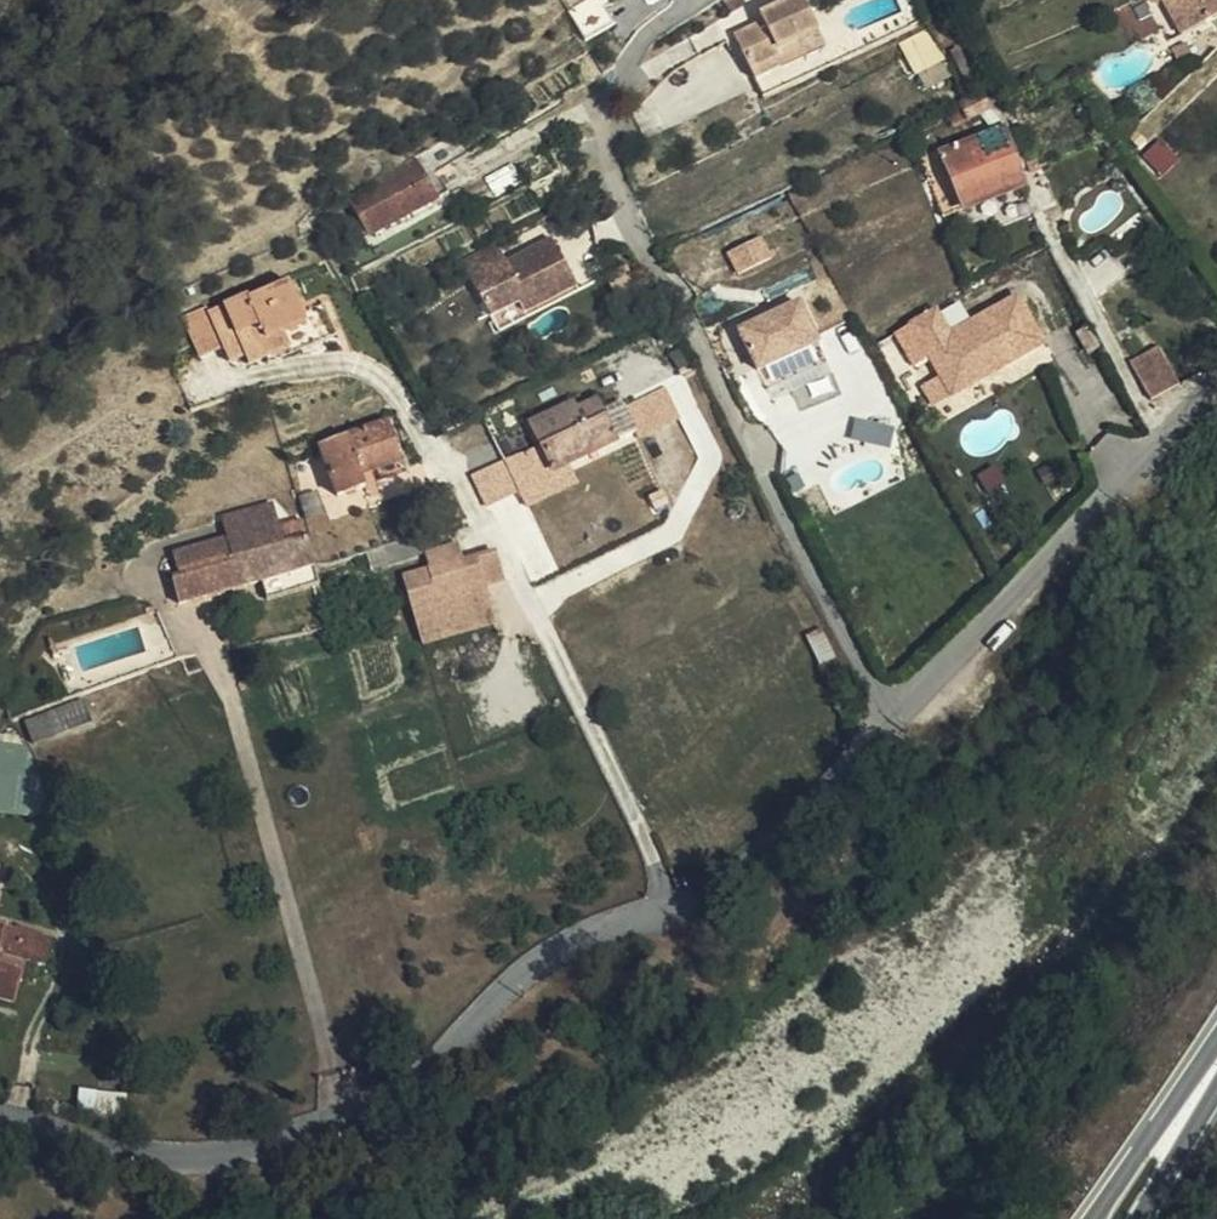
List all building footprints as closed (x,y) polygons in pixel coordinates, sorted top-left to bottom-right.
[(562,12),(580,42),(610,26),(601,9),(608,6),(605,0),(584,0),(562,12)] [(754,15),(758,25),(729,37),(750,81),(799,58),(791,43),(813,34),(798,0),(792,0),(754,15)] [(1198,25),(1184,0),(1173,0),(1172,1),(1191,30),(1198,25)] [(1198,25),(1216,14),(1216,0),(1184,0),(1198,25)] [(1191,30),(1172,1),(1161,8),(1179,37),(1191,30)] [(1183,42),(1166,49),(1173,69),(1191,62),(1183,42)] [(912,44),(884,57),(895,83),(923,72),(912,44)] [(974,98),(956,106),(961,120),(981,110),(974,98)] [(993,133),(938,157),(963,214),(1019,188),(993,133)] [(423,147),(345,186),(366,225),(443,183),(423,147)] [(963,214),(938,157),(917,167),(941,224),(963,214)] [(492,235),(458,253),(487,309),(513,295),(518,304),(573,276),(546,227),(502,252),(492,235)] [(758,238),(726,252),(735,275),(768,259),(758,238)] [(301,324),(296,309),(283,279),(243,295),(239,289),(199,307),(197,300),(174,310),(193,353),(215,343),(212,333),(225,328),(237,356),(242,367),(260,358),(269,354),(263,341),(301,324)] [(951,396),(985,375),(980,368),(998,359),(1002,364),(1041,341),(1039,335),(1042,334),(1038,325),(1033,328),(1014,294),(948,334),(932,310),(908,324),(894,332),(913,363),(926,356),(951,396)] [(320,299),(296,309),(301,324),(263,341),(269,354),(260,358),(265,367),(337,337),(320,299)] [(757,372),(817,342),(797,302),(736,331),(757,372)] [(212,333),(215,343),(224,362),(237,356),(225,328),(212,333)] [(1093,346),(1083,328),(1072,336),(1081,352),(1093,346)] [(827,361),(817,342),(757,372),(767,391),(827,361)] [(1148,351),(1123,366),(1144,402),(1171,385),(1148,351)] [(980,368),(985,375),(1002,364),(998,359),(980,368)] [(631,403),(665,387),(660,377),(627,393),(631,403)] [(570,404),(572,407),(576,416),(598,405),(592,393),(572,403),(570,404)] [(568,395),(561,398),(565,406),(570,404),(572,403),(568,395)] [(539,435),(504,454),(467,472),(480,499),(508,485),(512,492),(556,471),(552,461),(631,424),(619,396),(598,405),(576,416),(572,407),(534,425),(539,435)] [(528,413),(534,425),(572,407),(570,404),(565,406),(561,398),(528,413)] [(387,419),(319,440),(333,490),(358,482),(363,496),(383,490),(379,475),(401,469),(387,419)] [(179,554),(279,522),(273,498),(223,512),(227,531),(177,544),(179,554)] [(317,568),(301,515),(279,522),(179,554),(183,570),(174,572),(181,597),(251,577),(266,573),(270,593),(315,579),(312,570),(317,568)] [(425,523),(361,547),(366,562),(431,539),(425,523)] [(450,540),(420,550),(423,566),(397,574),(419,640),(490,616),(477,580),(497,573),(488,547),(455,557),(450,540)] [(256,598),(270,593),(266,573),(251,577),(256,598)] [(72,724),(52,730),(64,747),(79,744),(72,724)] [(64,747),(52,730),(14,742),(21,765),(80,747),(79,744),(64,747)] [(2,1034),(15,990),(30,996),(40,969),(0,958),(0,1033),(2,1034)]
